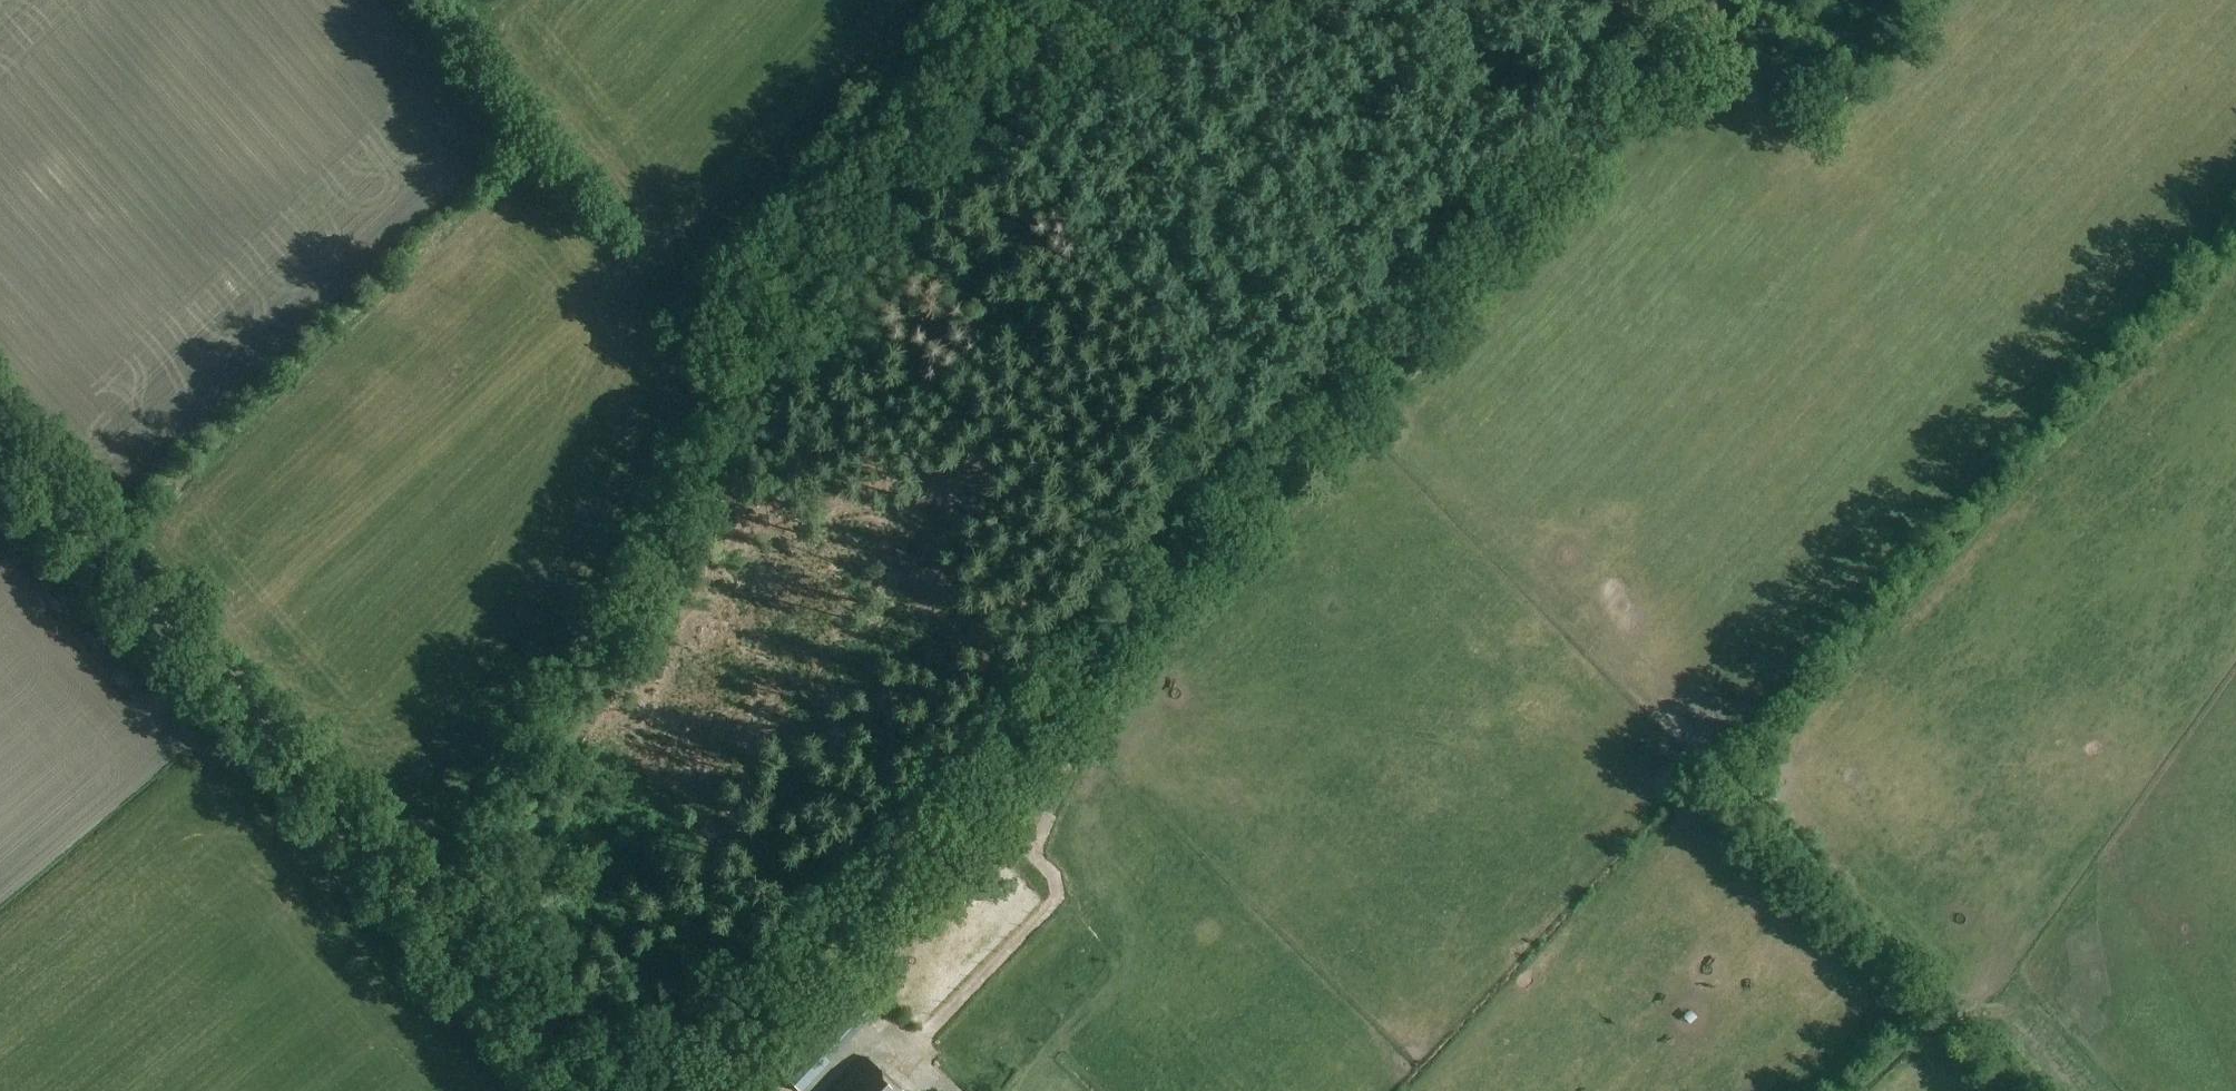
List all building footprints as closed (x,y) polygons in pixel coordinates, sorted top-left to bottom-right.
[(774,1068),(800,1090),(802,1090),(875,1008),(847,984),(774,1068)] [(864,1058),(833,1090),(899,1090),(864,1058)]
